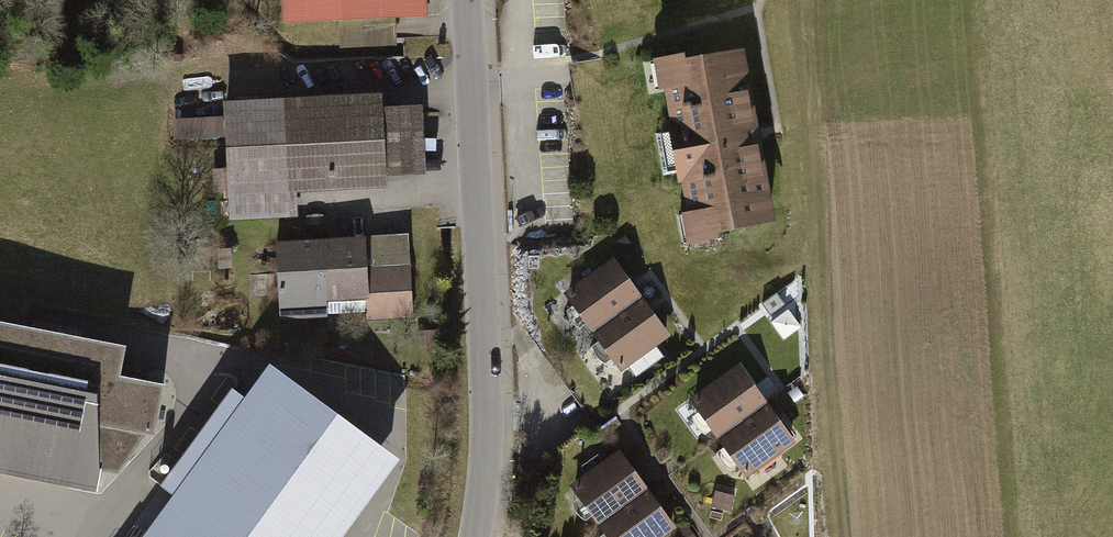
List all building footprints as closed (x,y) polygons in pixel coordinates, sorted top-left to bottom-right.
[(286,20),(343,18),(344,40),(399,38),(398,15),(430,14),(429,0),(285,0),(286,20)] [(707,240),(773,228),(757,138),(742,53),(673,65),(672,60),(644,65),(650,98),(660,97),(665,129),(660,130),(670,191),(676,190),(681,220),(675,221),(680,251),(708,246),(707,240)] [(230,189),(231,216),(287,215),(286,194),(384,192),(384,180),(421,179),(419,111),(382,112),(382,101),(228,105),(230,169),(213,169),(214,189),(230,189)] [(174,119),(176,138),(215,136),(214,117),(174,119)] [(412,236),(342,237),(343,274),(325,275),(326,315),(414,313),(412,236)] [(283,316),(326,315),(325,275),(343,274),(342,237),(281,239),(283,316)] [(232,251),(218,251),(219,270),(232,270),(232,251)] [(590,322),(597,332),(648,296),(618,255),(568,291),(577,304),(564,313),(577,332),(590,322)] [(788,295),(772,304),(788,331),(804,322),(788,295)] [(675,333),(648,296),(597,332),(603,340),(595,346),(608,364),(616,358),(625,370),(631,365),(640,376),(665,358),(657,346),(675,333)] [(0,328),(0,473),(110,495),(112,482),(130,486),(161,446),(172,392),(119,381),(125,353),(83,344),(84,337),(35,328),(34,335),(0,328)] [(594,349),(584,357),(592,369),(603,362),(594,349)] [(715,431),(722,440),(773,404),(743,363),(693,400),(702,412),(694,418),(708,436),(715,431)] [(799,387),(790,393),(796,403),(805,397),(799,387)] [(226,536),(330,536),(398,444),(331,395),(226,536)] [(800,442),(773,404),(722,440),(728,449),(720,454),(733,472),(741,467),(750,478),(762,469),(766,474),(786,460),(782,455),(800,442)] [(595,515),(602,525),(653,488),(623,448),(573,484),(582,496),(574,502),(588,520),(595,515)] [(665,466),(673,476),(682,469),(674,459),(665,466)] [(653,488),(602,525),(608,533),(602,536),(665,536),(670,533),(673,536),(696,536),(686,523),(681,527),(653,488)] [(733,495),(717,491),(712,508),(728,513),(733,495)]
